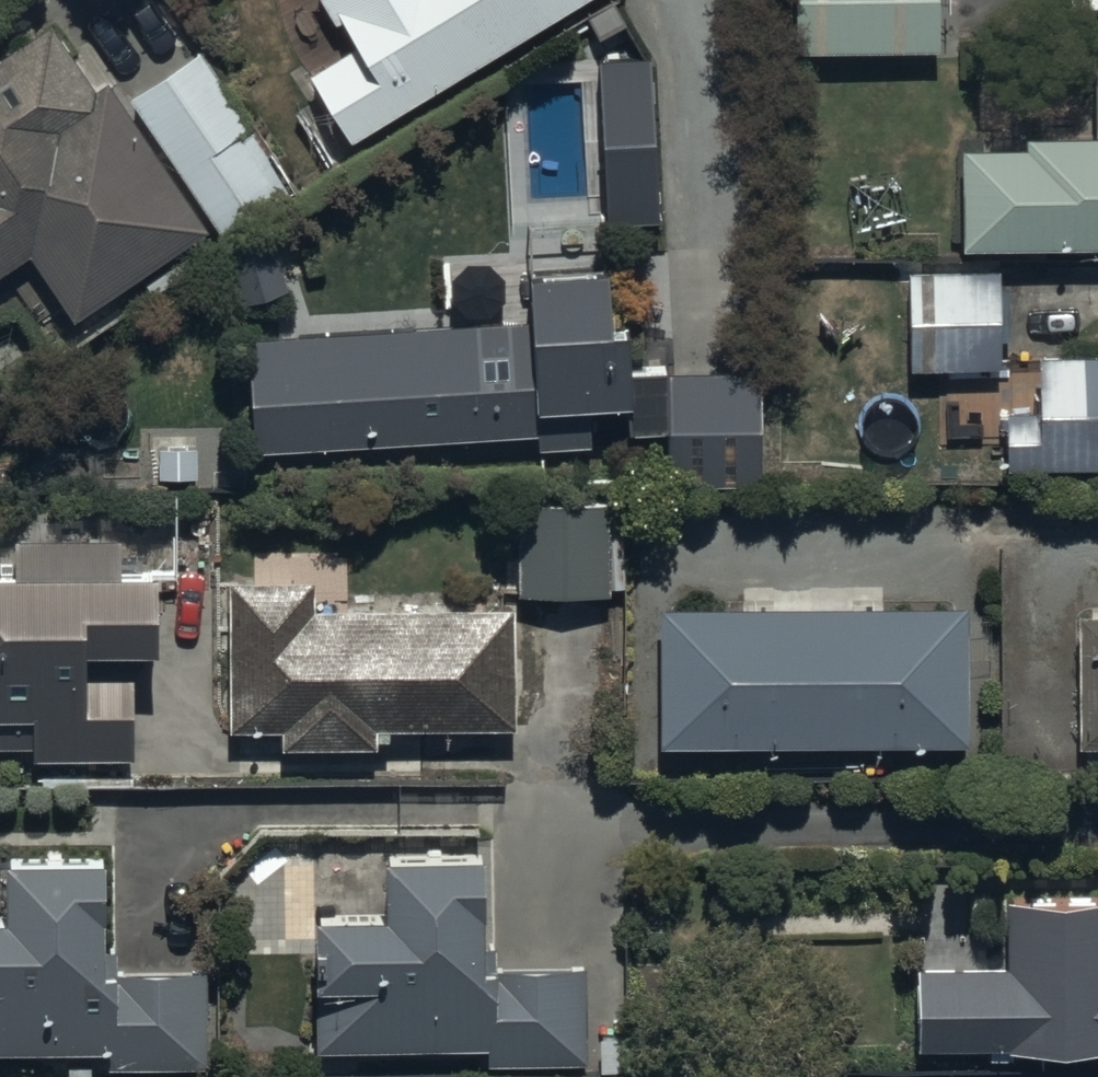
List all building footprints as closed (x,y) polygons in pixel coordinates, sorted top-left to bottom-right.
[(590,0),(306,0),(342,58),(310,77),(352,146),(590,0)] [(793,57),(940,55),(939,0),(793,0),(793,57)] [(30,260),(74,326),(209,235),(108,86),(95,95),(50,28),(0,62),(0,279),(30,260)] [(1093,49),(1093,73),(1026,73),(1027,149),(962,150),(964,253),(1097,252),(1097,49),(1093,49)] [(198,55),(129,101),(223,242),(292,196),(198,55)] [(652,62),(602,65),(611,226),(662,223),(652,62)] [(271,238),(226,253),(244,309),(289,294),(271,238)] [(1001,269),(908,271),(909,370),(1002,368),(1001,269)] [(763,487),(759,370),(630,374),(628,335),(610,335),(608,278),(529,281),(531,328),(252,338),(255,448),(538,438),(538,453),(594,451),(593,414),(630,413),(631,438),(664,437),(666,490),(763,487)] [(1009,359),(1011,473),(1097,472),(1097,358),(1009,359)] [(522,504),(522,599),(612,599),(612,592),(626,592),(626,504),(522,504)] [(120,560),(120,543),(15,545),(16,582),(0,582),(0,753),(34,753),(35,765),(137,763),(135,679),(141,679),(141,671),(176,671),(174,559),(120,560)] [(315,583),(227,585),(231,735),(281,734),(281,752),(378,750),(378,745),(389,745),(389,734),(516,731),(514,609),(315,614),(315,583)] [(967,611),(656,613),(657,752),(968,750),(967,611)] [(1080,621),(1080,778),(1097,779),(1097,621),(1080,621)] [(589,1070),(588,972),(485,972),(485,857),(386,857),(386,924),(317,925),(317,1058),(489,1057),(489,1071),(589,1070)] [(0,920),(0,1057),(111,1055),(111,1076),(208,1076),(207,972),(107,973),(106,859),(8,860),(8,920),(0,920)] [(918,971),(920,1052),(992,1050),(992,1067),(1014,1067),(1014,1060),(1097,1058),(1097,906),(1007,909),(1009,968),(918,971)]
